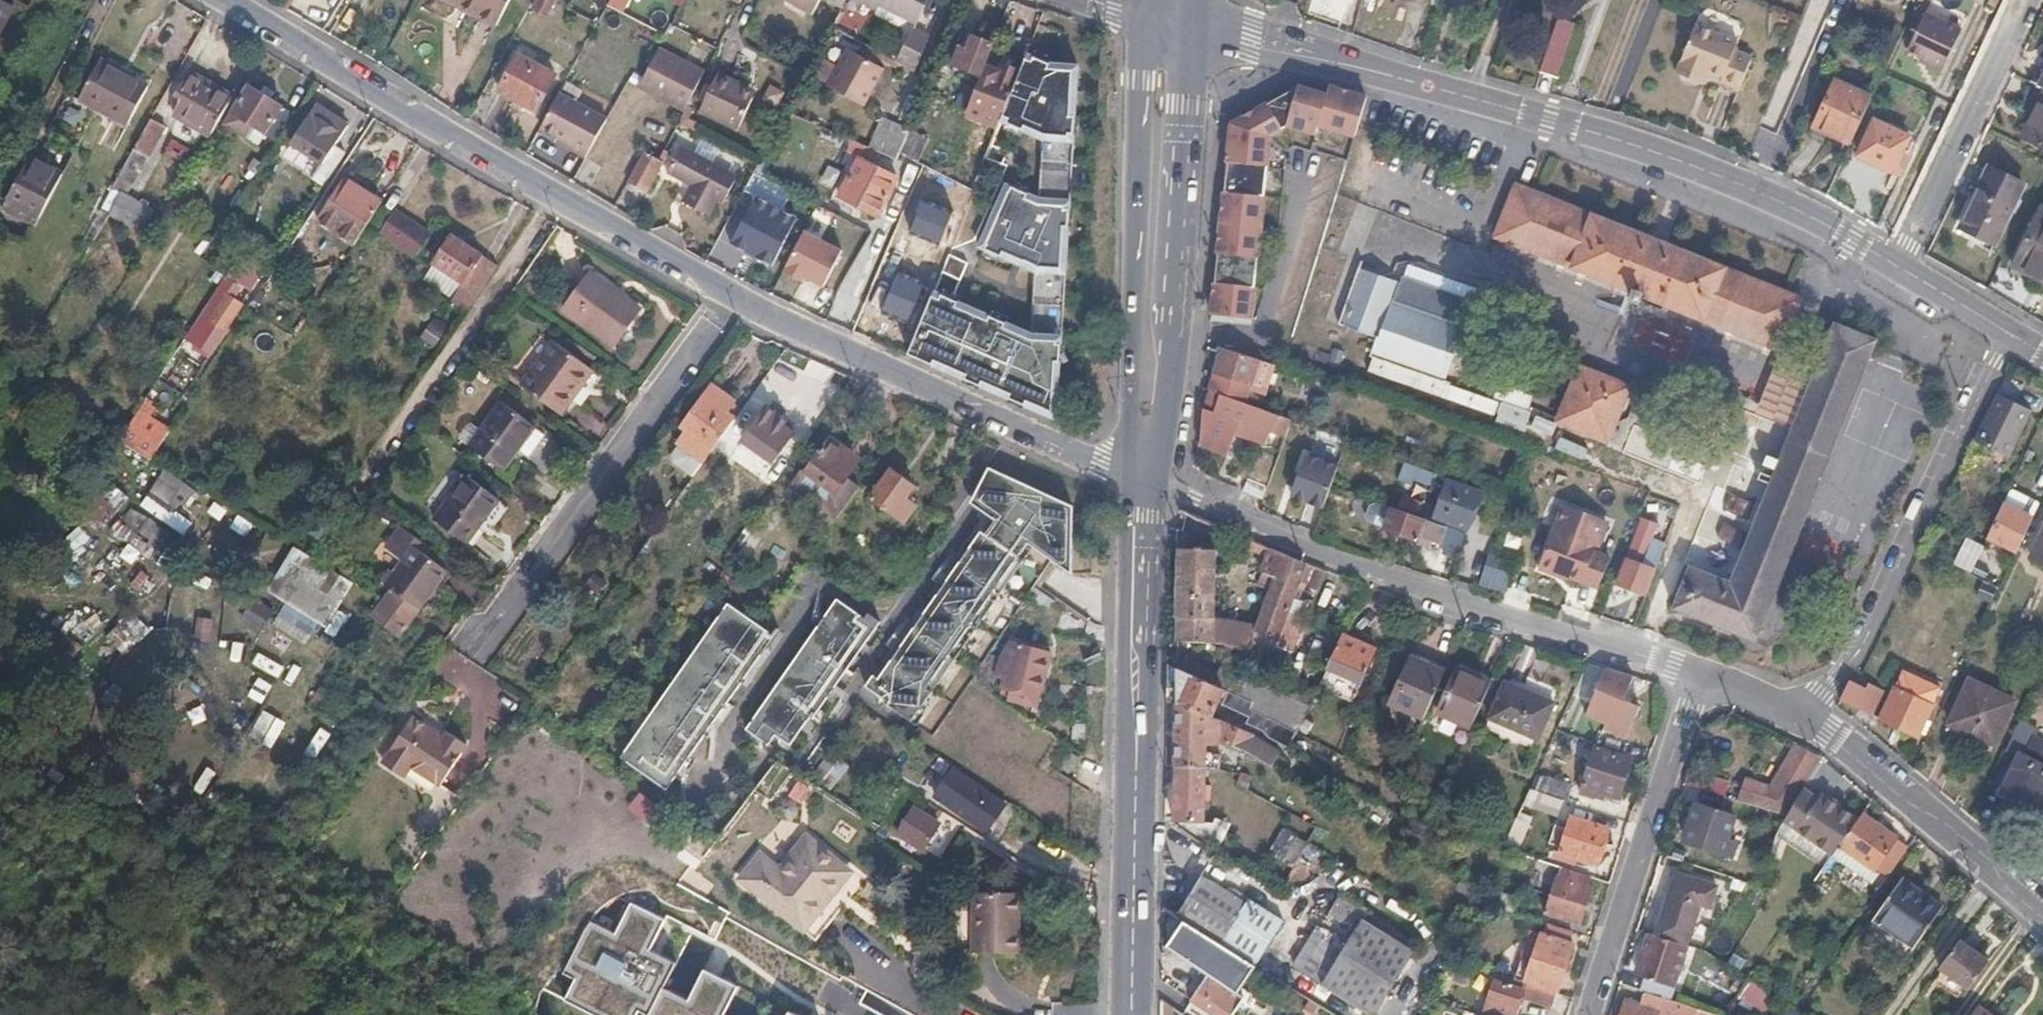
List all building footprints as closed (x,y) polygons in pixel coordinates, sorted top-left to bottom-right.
[(13,7),(2,0),(0,0),(0,31),(13,7)] [(493,26),(507,0),(446,0),(493,26)] [(561,0),(539,0),(534,10),(553,19),(561,0)] [(608,2),(623,10),(628,0),(609,0),(608,2)] [(816,10),(802,3),(803,0),(785,0),(813,15),(816,10)] [(802,3),(816,10),(821,0),(803,0),(802,3)] [(1928,61),(1925,67),(1943,75),(1963,31),(1926,13),(1908,51),(1928,61)] [(1559,21),(1541,73),(1556,78),(1575,26),(1559,21)] [(908,28),(894,60),(915,72),(929,36),(908,28)] [(1684,85),(1705,32),(1694,28),(1675,76),(1678,77),(1680,84),(1684,85)] [(1737,45),(1705,32),(1684,85),(1692,89),(1698,86),(1701,87),(1707,73),(1722,79),(1720,85),(1738,92),(1751,60),(1733,53),(1737,45)] [(944,62),(982,77),(987,64),(994,45),(964,33),(958,48),(951,45),(944,62)] [(702,72),(658,46),(637,86),(682,112),(702,72)] [(863,105),(883,67),(847,48),(827,86),(863,105)] [(533,111),(553,74),(518,54),(498,91),(533,111)] [(150,80),(101,55),(80,97),(129,121),(150,80)] [(1020,71),(1012,94),(1074,118),(1077,67),(1049,65),(1027,55),(1020,71)] [(1001,121),(1012,94),(1020,71),(1002,63),(999,69),(994,66),(977,110),(1001,121)] [(994,66),(987,64),(982,77),(970,107),(977,110),(994,66)] [(169,112),(206,136),(230,97),(185,70),(173,91),(180,95),(169,112)] [(753,93),(717,72),(698,107),(734,127),(753,93)] [(246,84),(221,122),(228,127),(236,115),(250,124),(274,140),(290,116),(278,107),(279,105),(267,98),(276,84),(261,75),(253,88),(246,84)] [(1813,126),(1850,144),(1868,105),(1871,98),(1833,81),(1813,126)] [(765,101),(781,107),(788,91),(772,85),(765,101)] [(1252,319),(1269,137),(1284,126),(1312,134),(1314,125),(1351,136),(1362,97),(1325,86),(1322,94),(1294,86),(1229,125),(1211,316),(1252,319)] [(607,115),(561,89),(541,125),(571,140),(568,146),(587,156),(607,115)] [(2019,141),(2042,152),(2042,89),(2019,141)] [(1031,334),(932,291),(907,353),(1056,419),(1074,118),(1012,94),(1001,121),(1043,139),(1039,198),(1006,186),(979,246),(1035,273),(1031,334)] [(314,171),(325,177),(341,152),(331,145),(344,125),(312,104),(286,143),(318,163),(314,171)] [(242,136),(250,124),(236,115),(228,127),(242,136)] [(897,157),(899,152),(908,130),(881,118),(868,145),(897,157)] [(106,213),(145,235),(157,216),(122,195),(159,126),(147,119),(98,208),(106,213)] [(1909,137),(1874,121),(1858,155),(1893,171),(1909,137)] [(926,138),(908,130),(899,152),(916,160),(926,138)] [(736,176),(681,146),(679,150),(680,151),(668,174),(691,186),(682,202),(707,215),(716,200),(720,203),(736,176)] [(657,159),(643,152),(627,182),(644,191),(666,152),(662,150),(657,159)] [(666,173),(668,174),(680,151),(679,150),(666,173)] [(4,198),(37,217),(60,172),(27,155),(4,198)] [(896,177),(859,158),(839,195),(877,215),(896,177)] [(1992,242),(2022,183),(1988,166),(1959,225),(1992,242)] [(924,205),(936,171),(924,167),(912,201),(924,205)] [(317,222),(352,244),(379,201),(345,180),(317,222)] [(1781,350),(1803,299),(1791,294),(1519,185),(1498,237),(1634,292),(1631,300),(1639,304),(1643,296),(1781,350)] [(798,217),(756,195),(730,245),(772,267),(798,217)] [(2041,207),(2013,265),(2036,277),(2041,266),(2042,267),(2042,208),(2041,207)] [(403,233),(408,224),(392,213),(386,222),(403,233)] [(943,233),(947,226),(937,220),(933,229),(911,218),(902,238),(908,241),(907,243),(941,259),(952,237),(943,233)] [(377,236),(411,258),(426,236),(408,224),(403,233),(386,222),(377,236)] [(843,247),(806,230),(786,273),(823,290),(843,247)] [(450,300),(465,311),(494,269),(449,238),(430,267),(458,287),(450,300)] [(966,261),(947,254),(940,272),(959,280),(966,261)] [(1358,271),(1339,325),(1376,338),(1388,303),(1395,284),(1358,271)] [(924,286),(896,274),(882,308),(909,320),(924,286)] [(588,275),(563,309),(610,343),(635,308),(588,275)] [(236,293),(242,284),(230,276),(216,297),(210,293),(191,323),(201,329),(195,338),(212,349),(244,298),(236,293)] [(1443,381),(1462,329),(1388,303),(1376,338),(1370,355),(1443,381)] [(435,317),(411,352),(426,362),(450,327),(435,317)] [(1757,642),(1877,340),(1835,323),(1732,582),(1692,566),(1674,609),(1757,642)] [(592,369),(552,340),(521,384),(561,413),(592,369)] [(1208,391),(1220,395),(1244,404),(1249,390),(1259,359),(1221,347),(1208,391)] [(1275,365),(1259,359),(1249,390),(1265,395),(1275,365)] [(1611,441),(1633,386),(1582,366),(1560,421),(1611,441)] [(1296,387),(1301,373),(1286,369),(1281,382),(1296,387)] [(673,463),(692,476),(702,463),(733,419),(726,413),(733,402),(711,386),(681,426),(686,430),(669,453),(673,463)] [(1220,395),(1205,390),(1200,443),(1226,453),(1239,419),(1215,410),(1220,395)] [(1244,404),(1220,395),(1215,410),(1239,419),(1252,424),(1273,431),(1287,436),(1292,421),(1244,404)] [(2034,413),(2001,397),(1978,443),(2011,460),(2034,413)] [(544,431),(500,400),(468,446),(501,469),(518,446),(529,453),(544,431)] [(156,460),(176,426),(145,407),(124,442),(156,460)] [(780,423),(783,418),(766,407),(741,439),(771,461),(792,432),(780,423)] [(1703,448),(1636,423),(1625,451),(1692,476),(1703,448)] [(1273,431),(1252,424),(1247,438),(1269,445),(1273,431)] [(791,483),(838,517),(861,485),(847,475),(856,461),(842,451),(845,446),(831,436),(804,471),(801,469),(791,483)] [(1332,484),(1338,466),(1306,455),(1292,495),(1309,501),(1309,502),(1324,507),(1332,484)] [(1453,483),(1454,480),(1405,462),(1401,473),(1414,477),(1412,479),(1433,487),(1431,491),(1443,495),(1435,516),(1468,528),(1480,493),(1453,483)] [(502,490),(468,467),(437,511),(470,535),(502,490)] [(184,513),(200,490),(168,468),(144,505),(188,535),(197,522),(184,513)] [(1718,485),(1746,496),(1754,477),(1732,468),(1721,473),(1718,485)] [(891,470),(870,498),(903,523),(913,509),(902,500),(913,486),(891,470)] [(1262,498),(1268,484),(1247,477),(1242,490),(1262,498)] [(1071,579),(1071,578),(1074,510),(1006,478),(996,491),(998,492),(983,513),(996,523),(987,536),(983,533),(964,558),(959,554),(948,569),(953,573),(943,587),(938,583),(927,598),(931,602),(916,622),(911,619),(900,634),(905,637),(895,651),(890,647),(880,662),(885,665),(875,679),(870,675),(862,686),(883,702),(882,704),(907,722),(931,690),(950,663),(977,627),(1001,595),(1023,565),(1018,561),(1028,547),(1071,579)] [(1361,513),(1365,521),(1384,528),(1391,507),(1372,500),(1364,504),(1361,513)] [(1989,537),(2017,550),(2032,518),(2004,503),(1989,537)] [(1607,519),(1565,504),(1559,518),(1602,533),(1607,519)] [(1439,551),(1458,559),(1466,534),(1391,507),(1384,528),(1423,542),(1425,535),(1443,542),(1439,551)] [(250,537),(257,522),(240,514),(233,528),(250,537)] [(1596,550),(1602,533),(1559,518),(1540,569),(1557,575),(1558,572),(1599,587),(1611,555),(1596,550)] [(1619,583),(1648,594),(1656,572),(1644,566),(1660,525),(1643,519),(1619,583)] [(431,546),(402,525),(386,548),(404,560),(382,592),(407,610),(415,615),(446,570),(425,555),(431,546)] [(80,527),(69,539),(81,551),(93,538),(80,527)] [(2031,555),(2042,562),(2042,528),(2031,555)] [(1179,530),(1177,529),(1176,643),(1213,644),(1214,551),(1179,530)] [(1960,562),(1974,568),(1987,540),(1973,534),(1960,562)] [(1489,543),(1476,585),(1500,592),(1513,551),(1489,543)] [(335,634),(365,586),(299,546),(272,590),(290,601),(275,627),(310,648),(322,627),(335,634)] [(1270,654),(1304,564),(1267,548),(1259,572),(1272,577),(1246,650),(1270,654)] [(407,610),(382,592),(378,597),(404,615),(407,610)] [(404,615),(378,597),(373,605),(398,623),(404,615)] [(848,664),(878,622),(866,613),(863,618),(835,598),(743,728),(766,744),(773,734),(788,745),(808,717),(810,718),(848,664)] [(768,642),(772,635),(726,602),(707,630),(684,662),(661,694),(644,718),(630,738),(618,756),(664,789),(731,694),(749,668),(768,642)] [(213,641),(217,618),(200,615),(196,638),(213,641)] [(1374,650),(1339,634),(1324,668),(1358,684),(1374,650)] [(988,655),(970,681),(988,693),(996,675),(992,690),(1002,693),(1000,697),(1029,705),(1044,650),(1005,639),(993,656),(988,655)] [(256,649),(249,663),(280,679),(287,666),(256,649)] [(1442,670),(1418,659),(1417,661),(1408,658),(1388,699),(1421,714),(1442,670)] [(1177,704),(1208,718),(1221,688),(1176,669),(1165,666),(1165,704),(1177,704)] [(1624,701),(1631,676),(1595,666),(1578,723),(1625,736),(1634,704),(1624,701)] [(1434,718),(1468,731),(1487,685),(1454,671),(1434,718)] [(1867,687),(1851,679),(1841,700),(1871,714),(1883,689),(1869,682),(1867,687)] [(1488,719),(1536,739),(1551,702),(1502,682),(1488,719)] [(1971,682),(1949,726),(1993,747),(2014,701),(1971,682)] [(1886,690),(1883,689),(1871,714),(1874,716),(1886,690)] [(1284,743),(1291,731),(1249,707),(1252,702),(1225,690),(1220,704),(1244,715),(1243,722),(1284,743)] [(1930,706),(1897,690),(1881,720),(1917,737),(1930,706)] [(1176,766),(1204,767),(1218,770),(1220,754),(1204,751),(1204,733),(1217,738),(1217,722),(1208,718),(1177,704),(1176,766)] [(266,711),(255,735),(276,745),(287,721),(266,711)] [(413,768),(431,780),(459,738),(451,733),(446,741),(430,731),(431,730),(412,717),(386,759),(410,774),(413,768)] [(2031,726),(2020,721),(2008,746),(2019,752),(2031,726)] [(1252,735),(1217,722),(1217,738),(1217,739),(1246,753),(1252,735)] [(309,753),(319,759),(333,734),(322,729),(309,753)] [(468,744),(459,738),(431,780),(442,786),(468,744)] [(1630,759),(1595,748),(1579,795),(1595,800),(1597,793),(1617,800),(1630,759)] [(1745,785),(1736,801),(1757,808),(1785,816),(1800,792),(1820,758),(1807,752),(1780,796),(1745,785)] [(2019,752),(2002,791),(2042,810),(2042,763),(2019,752)] [(871,772),(845,755),(833,774),(857,791),(871,772)] [(1072,779),(1082,764),(1073,758),(1063,773),(1072,779)] [(1203,821),(1204,767),(1176,766),(1175,821),(1203,821)] [(1712,779),(1686,771),(1682,784),(1708,792),(1712,779)] [(986,833),(988,830),(995,819),(1004,806),(953,773),(931,806),(952,819),(955,813),(986,833)] [(1570,786),(1546,778),(1542,791),(1566,799),(1570,786)] [(785,797),(799,803),(807,786),(793,780),(785,797)] [(1237,784),(1232,799),(1253,811),(1260,798),(1248,791),(1248,790),(1237,784)] [(1822,870),(1828,861),(1854,823),(1818,797),(1815,802),(1800,792),(1785,816),(1777,829),(1774,839),(1822,870)] [(1563,806),(1538,797),(1533,809),(1559,819),(1563,806)] [(1752,823),(1757,808),(1736,801),(1724,797),(1718,812),(1696,805),(1688,827),(1691,828),(1686,843),(1731,858),(1737,843),(1728,840),(1735,818),(1752,823)] [(1503,843),(1519,849),(1531,816),(1516,810),(1503,843)] [(897,834),(922,851),(937,827),(912,811),(897,834)] [(1875,828),(1859,816),(1854,823),(1828,861),(1865,886),(1874,872),(1884,879),(1906,848),(1895,840),(1891,846),(1872,833),(1875,828)] [(1002,824),(995,819),(988,830),(996,835),(1002,824)] [(1559,855),(1596,866),(1607,830),(1570,819),(1559,855)] [(1294,864),(1304,840),(1277,829),(1268,853),(1294,864)] [(743,874),(806,928),(855,872),(811,834),(784,866),(765,849),(743,874)] [(1585,887),(1588,877),(1554,866),(1542,902),(1536,901),(1534,910),(1579,925),(1591,888),(1585,887)] [(855,872),(806,928),(817,938),(866,881),(855,872)] [(1675,874),(1655,937),(1686,947),(1700,907),(1710,910),(1717,887),(1675,874)] [(1203,878),(1179,917),(1222,944),(1246,904),(1203,878)] [(1941,909),(1899,879),(1862,931),(1905,962),(1941,909)] [(969,953),(1016,954),(1017,894),(970,892),(969,953)] [(736,989),(696,968),(679,1001),(659,991),(672,965),(648,952),(665,921),(628,901),(610,934),(565,910),(570,1006),(586,1014),(722,1014),(736,989)] [(1363,1014),(1372,1014),(1410,949),(1328,901),(1287,971),(1363,1014)] [(1255,967),(1181,922),(1166,948),(1206,973),(1190,1000),(1214,1014),(1234,1014),(1244,999),(1238,994),(1255,967)] [(1512,979),(1523,983),(1555,993),(1572,945),(1554,939),(1553,941),(1527,933),(1512,979)] [(1686,947),(1655,937),(1649,935),(1637,974),(1644,976),(1640,992),(1642,992),(1661,999),(1668,1001),(1686,947)] [(1937,968),(1967,991),(1987,963),(1957,941),(1937,968)] [(1763,1013),(1773,993),(1746,979),(1736,1000),(1763,1013)] [(1558,994),(1555,993),(1523,983),(1521,992),(1493,983),(1483,1013),(1489,1014),(1515,1014),(1520,998),(1545,1006),(1556,999),(1558,994)] [(1661,999),(1642,992),(1638,1004),(1624,999),(1619,1014),(1656,1014),(1661,999)]
